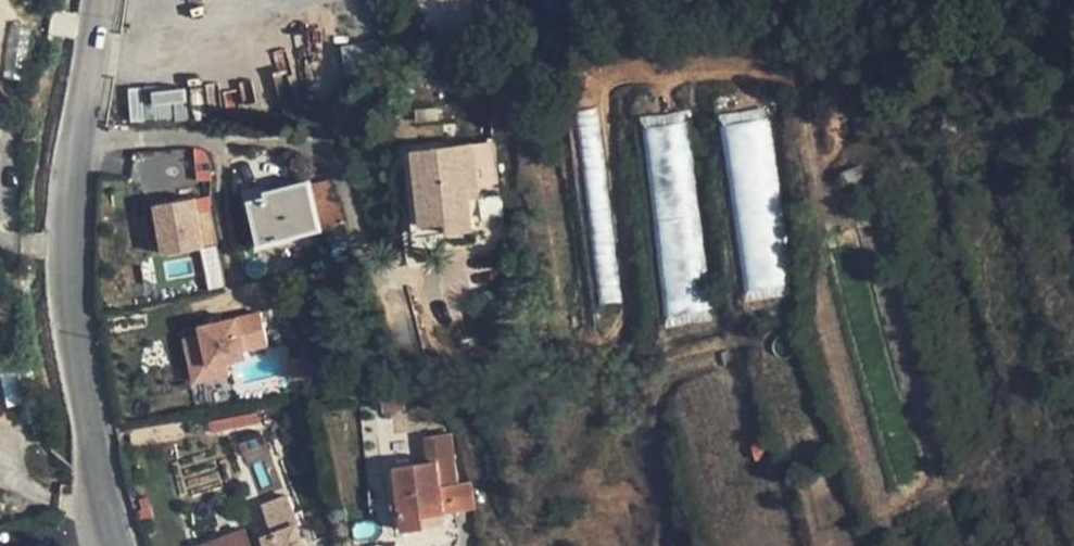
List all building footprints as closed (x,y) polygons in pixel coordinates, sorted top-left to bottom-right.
[(377,58),(374,1),(340,3),(343,59),(377,58)] [(184,116),(182,87),(129,92),(131,120),(184,116)] [(790,295),(768,119),(744,122),(745,130),(727,133),(749,300),(790,295)] [(478,194),(477,183),(473,146),(473,144),(415,151),(423,235),(473,230),(469,196),(478,194)] [(477,183),(496,180),(492,144),(473,146),(477,183)] [(329,179),(308,183),(319,229),(344,223),(329,179)] [(251,202),(261,244),(319,229),(308,183),(267,193),(269,198),(251,202)] [(151,203),(156,255),(204,251),(208,287),(219,286),(211,197),(151,203)] [(320,289),(318,273),(304,275),(307,291),(320,289)] [(188,386),(229,382),(227,357),(267,353),(263,317),(182,326),(188,386)] [(402,390),(385,392),(389,415),(406,413),(402,390)] [(424,515),(442,513),(471,509),(468,482),(456,483),(450,434),(425,437),(428,461),(395,466),(404,528),(425,525),(424,515)] [(443,522),(442,513),(424,515),(425,525),(437,523),(443,522)] [(243,529),(200,545),(250,545),(243,529)]
